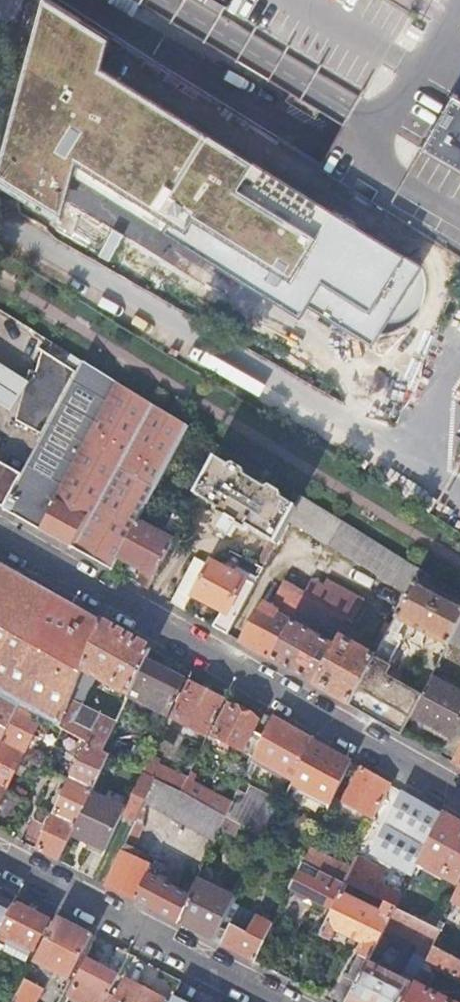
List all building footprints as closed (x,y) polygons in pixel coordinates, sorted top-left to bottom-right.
[(345,124),(320,167),(459,255),(459,0),(133,0),(345,124)] [(59,229),(112,259),(127,233),(73,203),(59,229)] [(6,509),(84,363),(83,362),(76,373),(44,353),(33,391),(28,392),(19,423),(42,437),(21,475),(0,463),(0,506),(6,509)] [(84,363),(6,509),(112,569),(118,557),(137,522),(183,438),(189,427),(84,363)] [(14,412),(31,383),(0,364),(0,404),(14,412)] [(202,435),(189,427),(183,438),(197,446),(202,435)] [(295,508),(216,460),(196,496),(218,509),(217,511),(219,512),(218,514),(226,519),(220,531),(232,538),(238,527),(247,532),(250,528),(270,541),(259,561),(265,565),(289,519),(295,508)] [(302,497),(295,508),(289,519),(408,593),(420,570),(302,497)] [(200,504),(193,501),(185,518),(191,522),(200,504)] [(172,540),(137,522),(118,557),(153,576),(172,540)] [(207,565),(196,559),(172,603),(184,610),(192,595),(221,612),(213,626),(228,634),(262,572),(239,560),(232,573),(209,561),(207,565)] [(0,564),(0,748),(3,742),(1,742),(19,706),(41,717),(60,727),(83,669),(102,621),(0,564)] [(420,570),(408,593),(374,658),(349,704),(401,733),(411,715),(421,694),(384,675),(390,665),(388,664),(400,642),(397,635),(404,622),(439,640),(432,654),(440,658),(457,627),(459,622),(459,606),(421,586),(427,574),(420,570)] [(260,606),(241,642),(349,704),(374,658),(339,638),(334,647),(310,634),(317,621),(333,629),(346,607),(334,600),(330,607),(284,583),(271,606),(273,608),(270,612),(260,606)] [(151,650),(102,621),(83,669),(130,695),(146,661),(151,650)] [(457,627),(440,658),(434,670),(445,676),(459,649),(459,650),(459,628),(457,627)] [(186,681),(146,661),(130,695),(128,697),(169,717),(186,681)] [(431,676),(421,694),(411,715),(432,727),(430,731),(450,741),(459,722),(459,691),(431,676)] [(207,737),(224,702),(190,685),(173,720),(207,737)] [(29,742),(41,717),(19,706),(1,742),(3,742),(24,753),(25,751),(30,753),(35,744),(29,742)] [(258,720),(230,707),(214,738),(253,757),(263,736),(252,731),(258,720)] [(253,757),(295,778),(312,740),(272,718),(263,736),(253,757)] [(351,762),(312,740),(295,778),(292,783),(330,805),(351,762)] [(24,753),(3,742),(0,748),(0,787),(5,790),(18,766),(23,768),(27,759),(22,757),(24,753)] [(109,755),(87,744),(76,767),(72,765),(67,774),(72,776),(71,780),(92,790),(109,755)] [(150,756),(142,773),(155,780),(180,792),(187,779),(159,765),(160,762),(150,756)] [(392,785),(362,768),(343,802),(373,819),(392,785)] [(155,780),(142,773),(125,809),(91,794),(76,825),(71,836),(105,852),(122,816),(135,822),(144,804),(155,780)] [(189,775),(187,779),(180,792),(225,817),(231,804),(192,783),(195,777),(189,775)] [(91,794),(92,790),(71,780),(69,782),(65,780),(60,789),(65,792),(54,815),(76,825),(91,794)] [(180,792),(155,780),(144,804),(214,841),(225,817),(180,792)] [(0,787),(0,801),(6,803),(10,794),(5,791),(5,790),(0,787)] [(413,875),(419,863),(444,814),(404,792),(373,854),(413,875)] [(236,793),(231,804),(225,817),(246,829),(259,805),(236,793)] [(76,825),(54,815),(53,819),(47,816),(48,813),(35,807),(27,824),(41,830),(43,825),(48,828),(38,851),(60,861),(71,836),(76,825)] [(459,884),(459,823),(444,814),(419,863),(459,885),(459,884)] [(136,901),(177,922),(190,897),(188,896),(152,878),(155,869),(132,858),(136,849),(133,847),(142,827),(135,824),(106,886),(137,900),(136,901)] [(356,857),(350,869),(344,881),(343,884),(386,905),(396,910),(403,895),(380,884),(386,872),(356,857)] [(350,869),(336,863),(331,874),(344,881),(350,869)] [(334,912),(343,895),(297,872),(289,889),(334,912)] [(235,898),(197,879),(188,896),(190,897),(177,922),(214,940),(235,898)] [(4,889),(0,896),(0,930),(14,903),(17,896),(4,889)] [(377,946),(386,930),(396,910),(386,905),(381,915),(343,895),(334,912),(321,937),(331,942),(337,931),(365,946),(349,976),(347,975),(333,1001),(349,1001),(377,946)] [(14,903),(0,930),(0,944),(5,947),(3,951),(26,963),(34,948),(35,949),(49,921),(14,903)] [(430,926),(396,910),(386,930),(420,947),(430,926)] [(93,935),(57,917),(34,962),(49,969),(47,974),(52,976),(54,972),(70,980),(93,935)] [(253,962),(272,925),(256,917),(249,933),(231,924),(220,945),(253,962)] [(441,921),(437,929),(441,931),(434,946),(459,960),(459,939),(442,930),(446,924),(441,921)] [(414,985),(399,977),(401,973),(395,970),(393,975),(379,968),(385,957),(382,955),(385,950),(377,946),(349,1001),(405,1001),(414,985)] [(434,946),(425,961),(459,979),(459,960),(434,946)] [(118,949),(106,971),(88,961),(70,997),(81,1001),(106,1001),(109,996),(130,955),(118,949)] [(427,991),(435,976),(422,969),(414,985),(405,1001),(449,1001),(427,991)] [(25,980),(13,1001),(38,1001),(44,990),(25,980)] [(109,996),(106,1001),(163,1001),(164,1000),(126,981),(117,1000),(109,996)]
